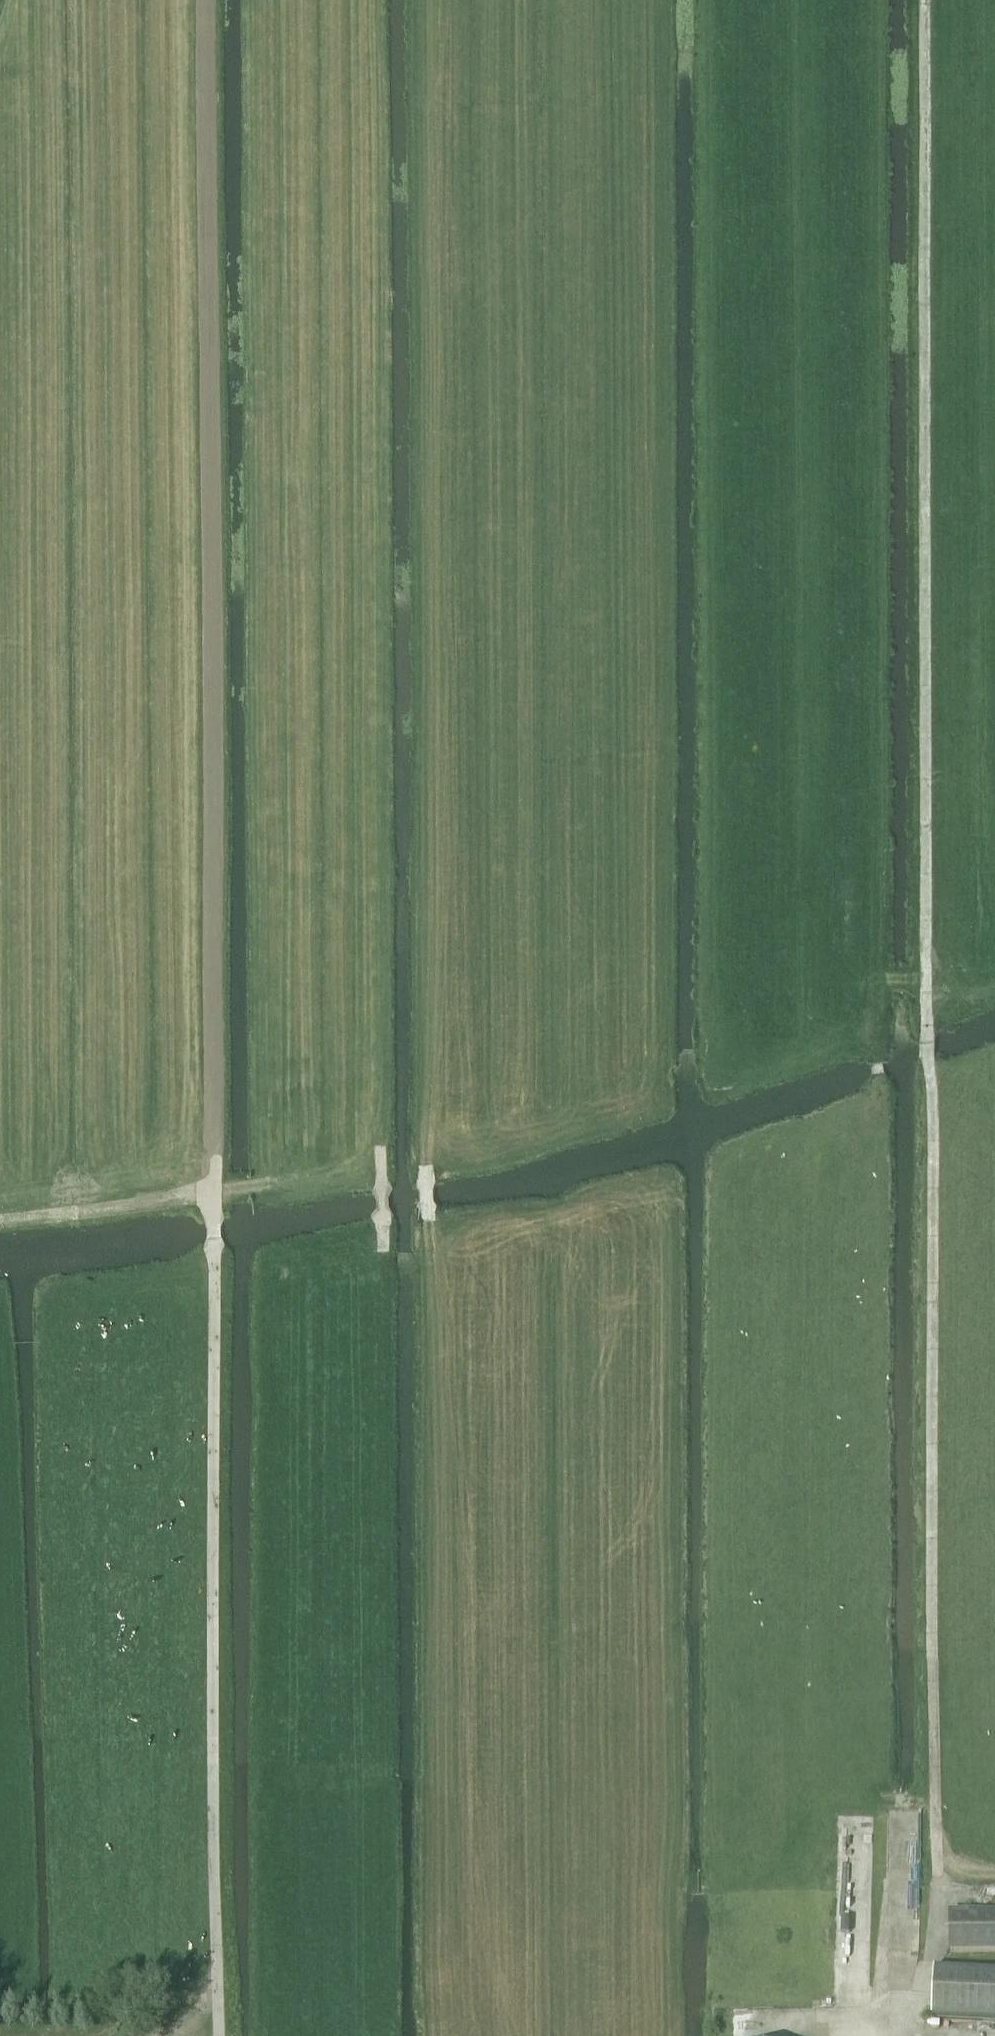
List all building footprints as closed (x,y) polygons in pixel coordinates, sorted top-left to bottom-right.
[(994,1953),(994,1911),(948,1911),(949,1953),(994,1953)] [(934,1968),(932,2017),(994,2020),(994,1971),(934,1968)]
